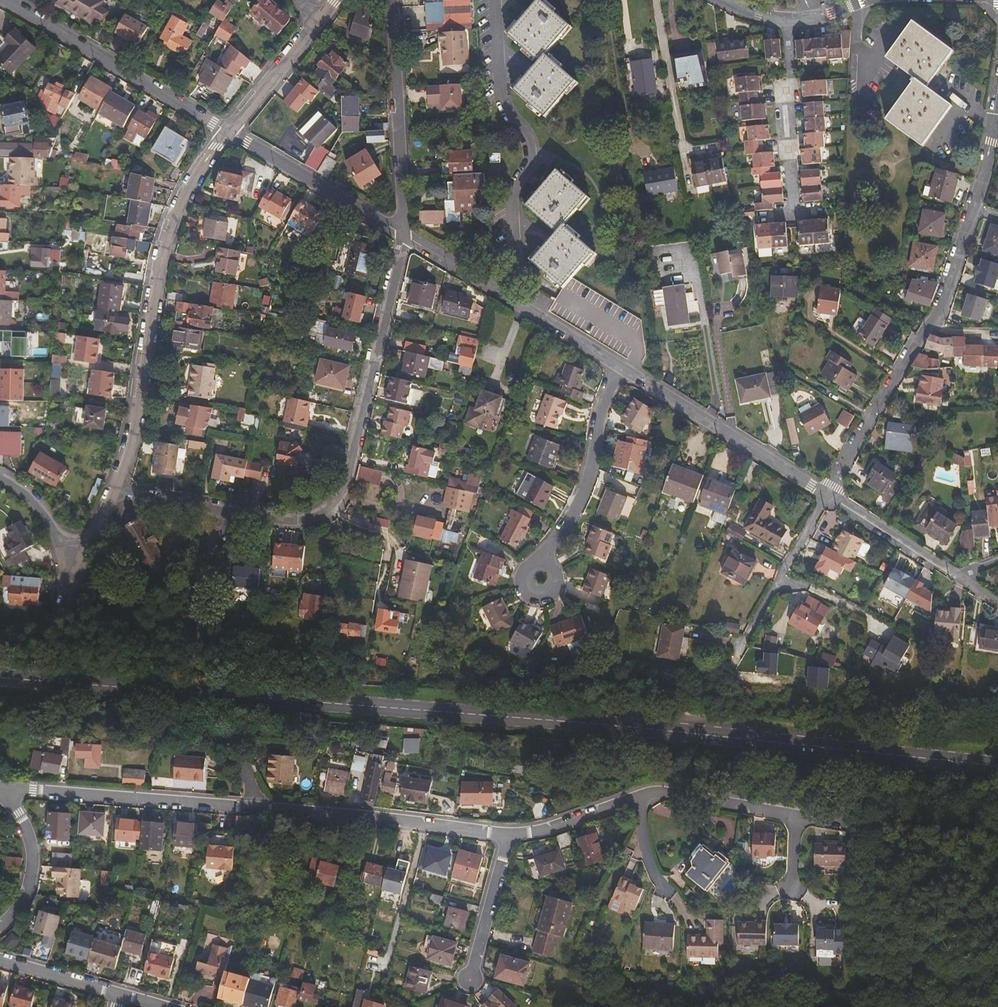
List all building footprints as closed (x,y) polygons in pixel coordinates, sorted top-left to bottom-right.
[(95,17),(103,22),(110,10),(102,4),(105,0),(58,0),(57,2),(92,24),(95,17)] [(226,18),(236,2),(233,0),(218,0),(210,13),(224,22),(226,18)] [(279,33),(289,21),(288,17),(278,9),(278,8),(269,0),(266,0),(254,15),(265,25),(266,23),(279,33)] [(426,24),(443,24),(443,26),(471,24),(470,0),(442,1),(442,0),(425,0),(426,24)] [(542,112),(574,77),(544,49),(570,22),(546,0),(534,0),(508,29),(538,57),(513,84),(542,112)] [(360,3),(359,11),(359,19),(354,19),(353,31),(374,33),(375,19),(372,18),(373,7),(370,7),(370,3),(360,3)] [(125,14),(115,31),(124,36),(124,35),(138,43),(147,27),(125,14)] [(168,46),(184,55),(190,45),(179,38),(188,24),(174,15),(162,36),(171,41),(168,46)] [(224,35),(230,38),(238,25),(226,18),(224,22),(218,32),(224,35)] [(886,117),(923,143),(952,102),(926,84),(952,47),(911,18),(885,55),(914,76),(886,117)] [(208,26),(204,23),(199,32),(203,35),(208,26)] [(829,54),(847,52),(848,29),(841,29),(826,31),(826,33),(828,51),(829,54)] [(14,48),(0,63),(15,76),(40,49),(19,31),(9,43),(14,48)] [(218,32),(211,44),(214,45),(217,41),(220,43),(224,35),(218,32)] [(812,52),(828,51),(826,33),(811,35),(812,52)] [(462,34),(439,34),(439,43),(441,43),(443,66),(467,65),(466,42),(462,42),(462,34)] [(797,54),(812,52),(811,35),(795,37),(797,54)] [(747,53),(744,37),(738,38),(735,38),(738,55),(747,53)] [(738,55),(735,38),(725,40),(724,39),(719,39),(720,41),(716,42),(719,58),(738,55)] [(764,40),(766,55),(766,59),(781,57),(779,38),(764,40)] [(708,60),(713,58),(716,58),(713,42),(705,44),(708,60)] [(669,55),(676,88),(705,82),(698,49),(669,55)] [(324,79),(321,83),(338,97),(339,92),(331,85),(347,64),(334,53),(331,56),(329,54),(320,65),(322,67),(317,73),(324,79)] [(201,80),(223,94),(236,72),(209,57),(204,65),(208,68),(201,80)] [(647,61),(622,65),(628,102),(654,98),(647,61)] [(742,87),(743,96),(758,95),(757,88),(760,87),(759,72),(735,76),(735,86),(736,88),(742,87)] [(805,93),(807,93),(826,90),(825,75),(816,76),(803,77),(805,93)] [(103,113),(115,94),(117,91),(96,79),(82,100),(103,113)] [(316,89),(303,79),(284,102),(294,110),(305,97),(308,99),(316,89)] [(321,83),(316,89),(336,104),(338,97),(321,83)] [(461,85),(427,87),(428,105),(441,105),(441,111),(462,111),(461,85)] [(67,115),(77,100),(67,94),(66,95),(52,86),(44,101),(48,109),(56,114),(58,109),(67,115)] [(126,129),(137,108),(115,94),(103,113),(102,115),(126,129)] [(758,95),(743,96),(746,117),(763,115),(766,115),(765,100),(758,101),(758,95)] [(352,96),(342,96),(344,132),(360,131),(359,116),(354,116),(354,112),(352,112),(352,96)] [(808,115),(824,113),(823,97),(808,98),(806,99),(808,115)] [(28,104),(6,109),(10,126),(5,127),(8,138),(25,134),(23,123),(32,121),(28,104)] [(317,149),(337,131),(325,118),(327,116),(320,109),(298,129),(317,149)] [(142,111),(127,138),(144,147),(161,117),(152,112),(150,116),(142,111)] [(809,130),(824,128),(826,128),(824,113),(808,115),(809,130)] [(383,130),(388,129),(388,122),(375,122),(375,130),(383,130)] [(757,151),(758,164),(771,163),(775,163),(774,150),(765,151),(763,137),(770,136),(769,122),(764,122),(751,123),(752,137),(748,137),(749,146),(749,151),(757,151)] [(807,145),(823,144),(826,144),(824,128),(809,130),(806,130),(807,145)] [(165,129),(152,151),(175,164),(187,142),(165,129)] [(383,141),(383,130),(375,130),(366,130),(367,144),(376,144),(376,141),(383,141)] [(335,145),(342,132),(339,131),(332,142),(335,145)] [(327,160),(320,171),(329,176),(337,162),(334,160),(342,146),(342,132),(335,145),(331,152),(327,160)] [(815,161),(825,160),(823,144),(807,145),(807,146),(805,146),(806,162),(815,161)] [(37,161),(37,158),(50,158),(50,147),(37,146),(38,147),(0,147),(0,160),(17,160),(37,161)] [(346,160),(361,183),(381,170),(366,147),(346,160)] [(441,175),(453,175),(471,174),(470,158),(466,158),(465,150),(450,151),(451,167),(441,168),(441,175)] [(313,152),(306,164),(319,172),(320,171),(327,160),(324,158),(313,152)] [(492,153),(492,162),(502,162),(501,152),(492,153)] [(76,156),(73,162),(88,165),(89,159),(76,156)] [(690,164),(696,194),(711,192),(709,184),(725,181),(721,158),(690,164)] [(31,188),(42,188),(42,182),(40,182),(40,161),(37,161),(17,160),(16,181),(14,181),(13,187),(31,188)] [(110,170),(121,172),(123,163),(112,160),(112,162),(108,160),(104,167),(110,168),(110,170)] [(756,172),(762,172),(772,171),(771,163),(758,164),(755,165),(756,172)] [(257,175),(225,166),(217,195),(239,201),(243,188),(253,191),(257,175)] [(806,184),(824,181),(823,166),(815,167),(804,168),(806,184)] [(533,263),(563,289),(573,278),(595,252),(566,227),(567,225),(566,224),(590,196),(558,169),(527,205),(559,233),(533,263)] [(952,202),(960,175),(939,169),(931,195),(952,202)] [(762,172),(762,182),(776,179),(784,178),(783,170),(775,170),(772,171),(762,172)] [(475,190),(485,190),(485,173),(471,174),(453,175),(454,197),(442,198),(443,208),(418,210),(418,222),(443,221),(443,223),(446,223),(445,220),(460,219),(460,210),(475,209),(475,190)] [(131,201),(132,201),(151,205),(153,205),(159,180),(137,175),(131,201)] [(57,189),(71,189),(72,178),(65,177),(64,179),(58,178),(57,189)] [(647,202),(676,197),(673,177),(655,180),(655,178),(644,180),(647,202)] [(776,179),(776,186),(785,186),(784,178),(776,179)] [(806,184),(808,198),(822,197),(826,196),(824,181),(806,184)] [(764,201),(765,209),(776,208),(775,200),(778,200),(776,186),(763,187),(764,201)] [(785,186),(776,186),(778,200),(786,199),(785,186)] [(31,198),(31,188),(13,187),(3,187),(3,198),(1,199),(0,208),(10,208),(10,211),(18,211),(18,208),(23,208),(24,198),(31,198)] [(269,190),(260,207),(281,219),(282,217),(291,201),(292,200),(282,194),(280,196),(275,193),(269,190)] [(302,200),(288,225),(312,239),(324,217),(316,212),(308,207),(309,204),(302,200)] [(127,225),(131,226),(144,228),(147,229),(151,205),(132,201),(127,225)] [(291,201),(282,217),(286,220),(296,203),(291,201)] [(945,212),(941,211),(926,208),(923,208),(919,230),(944,234),(947,218),(944,217),(945,212)] [(816,216),(819,240),(835,238),(832,215),(816,216)] [(802,218),(803,223),(805,241),(819,240),(816,216),(802,218)] [(229,224),(208,220),(205,239),(226,242),(229,224)] [(776,224),(777,245),(791,243),(790,225),(789,220),(776,221),(776,224)] [(10,243),(10,237),(9,237),(9,222),(0,222),(0,243),(10,243)] [(761,246),(777,245),(776,224),(760,226),(761,246)] [(992,225),(984,251),(997,255),(997,226),(992,225)] [(117,227),(115,240),(134,243),(138,244),(139,236),(144,235),(144,228),(131,226),(130,228),(117,227)] [(86,261),(89,236),(70,234),(69,241),(83,242),(81,260),(86,261)] [(373,238),(358,235),(356,242),(347,273),(367,278),(376,247),(372,246),(373,238)] [(102,238),(95,237),(94,246),(101,247),(102,238)] [(115,240),(109,240),(108,247),(106,257),(124,260),(126,251),(133,252),(134,243),(115,240)] [(909,265),(910,265),(929,269),(932,269),(936,246),(913,242),(909,265)] [(242,251),(219,247),(216,262),(219,263),(218,272),(238,276),(242,251)] [(58,251),(35,250),(35,268),(48,269),(49,262),(58,262),(58,251)] [(729,273),(730,282),(738,280),(738,276),(746,275),(741,253),(729,255),(728,251),(717,253),(721,275),(729,273)] [(992,287),(997,266),(997,263),(980,257),(978,265),(976,265),(973,273),(975,274),(973,281),(992,287)] [(295,266),(292,279),(301,282),(305,269),(295,266)] [(0,271),(0,300),(11,300),(12,293),(8,293),(9,271),(0,271)] [(260,288),(269,285),(267,278),(257,281),(260,288)] [(437,285),(416,280),(411,300),(432,306),(437,285)] [(937,286),(912,280),(907,303),(912,304),(913,301),(932,306),(937,286)] [(292,281),(289,294),(299,296),(302,283),(292,281)] [(800,299),(802,282),(774,281),(773,298),(800,299)] [(119,311),(121,311),(125,287),(104,284),(100,308),(119,311)] [(218,306),(233,308),(236,285),(223,284),(223,286),(215,284),(212,299),(219,301),(218,306)] [(837,314),(841,296),(841,287),(821,286),(817,313),(821,313),(830,314),(837,314)] [(167,290),(166,298),(182,301),(183,293),(167,290)] [(470,317),(475,301),(464,298),(465,294),(450,290),(448,296),(446,306),(445,310),(470,317)] [(669,296),(676,334),(695,331),(687,292),(669,296)] [(360,323),(366,298),(351,294),(349,302),(347,301),(343,319),(360,323)] [(987,301),(969,296),(963,317),(980,322),(987,301)] [(14,326),(16,301),(11,300),(0,300),(0,326),(14,326)] [(470,317),(485,322),(488,310),(480,307),(481,303),(475,301),(470,317)] [(198,310),(192,309),(190,320),(211,324),(212,319),(222,320),(224,309),(199,305),(198,310)] [(119,311),(100,308),(90,307),(86,328),(115,333),(116,330),(126,332),(128,320),(118,318),(119,311)] [(889,318),(873,308),(855,338),(871,347),(889,318)] [(829,322),(830,314),(821,313),(820,321),(829,322)] [(331,328),(332,322),(315,317),(311,334),(328,338),(327,343),(352,349),(351,352),(354,353),(357,342),(354,341),(355,334),(331,328)] [(171,350),(182,351),(182,346),(198,349),(202,329),(175,325),(171,350)] [(62,333),(56,333),(55,342),(72,344),(74,336),(62,333)] [(23,334),(11,334),(7,334),(6,353),(15,353),(15,347),(22,347),(23,334)] [(940,339),(932,335),(927,349),(941,353),(942,357),(952,356),(951,337),(940,339)] [(93,362),(96,339),(82,336),(78,360),(93,362)] [(461,365),(474,369),(481,341),(460,336),(458,347),(463,348),(459,365),(461,365)] [(981,347),(981,345),(970,344),(963,344),(963,338),(951,337),(952,356),(964,356),(965,365),(997,363),(997,347),(981,347)] [(249,362),(261,364),(266,340),(259,338),(255,359),(250,358),(249,362)] [(407,344),(405,353),(408,353),(425,357),(427,349),(407,344)] [(855,376),(846,370),(841,368),(845,361),(827,352),(824,359),(827,361),(819,376),(846,391),(855,376)] [(425,357),(408,353),(404,370),(426,376),(428,368),(443,372),(445,362),(425,357)] [(928,356),(921,354),(912,367),(927,368),(928,359),(928,356)] [(54,355),(53,364),(73,366),(74,358),(54,355)] [(938,360),(928,359),(927,368),(938,368),(938,360)] [(349,366),(323,360),(317,383),(344,390),(349,366)] [(189,379),(214,382),(214,381),(212,380),(214,364),(207,362),(206,367),(200,365),(193,364),(191,376),(190,376),(189,379)] [(567,385),(564,392),(584,399),(586,392),(581,391),(585,381),(582,380),(587,369),(569,363),(565,375),(562,384),(567,385)] [(459,373),(472,377),(474,369),(461,365),(459,373)] [(2,395),(25,396),(26,369),(4,368),(4,390),(2,395)] [(93,368),(89,393),(112,397),(117,373),(93,368)] [(271,373),(261,371),(257,388),(269,391),(269,387),(268,386),(271,373)] [(557,382),(562,384),(565,375),(561,373),(557,382)] [(940,405),(941,392),(942,389),(941,388),(942,379),(920,375),(918,386),(917,390),(915,390),(913,401),(940,405)] [(213,391),(214,382),(189,379),(188,386),(191,387),(189,396),(209,399),(210,390),(213,391)] [(413,384),(393,379),(388,400),(419,407),(420,403),(421,403),(424,393),(412,390),(413,384)] [(776,404),(785,402),(780,380),(741,388),(746,412),(757,410),(756,407),(776,404)] [(479,401),(476,400),(474,405),(477,407),(476,410),(501,418),(507,399),(482,391),(479,401)] [(310,394),(308,401),(311,403),(318,404),(320,397),(310,394)] [(549,394),(541,416),(560,423),(564,414),(566,415),(570,404),(568,403),(568,401),(549,394)] [(2,395),(1,395),(1,403),(25,403),(25,396),(2,395)] [(294,398),(290,397),(285,422),(307,427),(309,419),(307,418),(311,403),(308,401),(294,398)] [(636,424),(634,427),(641,431),(646,423),(648,424),(657,410),(636,397),(624,417),(628,419),(636,424)] [(776,408),(776,404),(756,407),(757,410),(757,412),(776,408)] [(206,426),(210,408),(190,405),(189,409),(179,407),(175,423),(186,426),(200,429),(201,430),(206,426)] [(386,423),(383,435),(401,439),(404,428),(406,429),(410,413),(392,408),(388,424),(386,423)] [(85,411),(75,410),(73,425),(83,427),(82,429),(101,432),(104,412),(85,410),(85,411)] [(802,422),(812,416),(810,411),(799,417),(802,422)] [(246,423),(248,413),(241,412),(239,421),(246,423)] [(820,412),(812,416),(802,422),(799,424),(810,442),(831,430),(820,412)] [(848,427),(855,415),(849,412),(842,424),(848,427)] [(792,444),(799,443),(794,417),(787,419),(792,444)] [(911,443),(912,430),(889,428),(888,450),(913,452),(913,443),(911,443)] [(1,435),(0,435),(0,453),(2,453),(2,456),(20,457),(20,435),(11,434),(9,434),(8,438),(3,437),(3,435),(1,435)] [(647,438),(628,434),(626,441),(619,440),(613,465),(627,467),(627,469),(635,471),(635,467),(638,464),(642,465),(645,457),(643,457),(646,445),(647,438)] [(559,456),(561,457),(563,458),(567,446),(541,437),(535,453),(532,451),(529,460),(553,469),(559,456)] [(207,450),(208,444),(189,441),(188,448),(207,450)] [(152,464),(174,467),(177,445),(156,442),(152,464)] [(294,445),(279,442),(275,463),(293,467),(294,467),(297,464),(300,453),(302,452),(297,443),(294,445)] [(437,448),(452,451),(455,452),(456,448),(439,443),(437,448)] [(652,446),(646,445),(643,457),(645,457),(648,458),(652,446)] [(434,452),(414,447),(407,472),(426,477),(427,471),(432,472),(434,464),(431,463),(434,452)] [(437,448),(436,453),(451,457),(452,451),(437,448)] [(43,450),(33,469),(58,483),(68,465),(55,456),(56,454),(51,451),(50,454),(43,450)] [(966,471),(965,459),(952,453),(952,467),(966,471)] [(259,481),(262,464),(218,455),(213,479),(229,482),(231,475),(259,481)] [(696,498),(705,475),(674,462),(665,487),(696,498)] [(173,470),(174,467),(152,464),(151,473),(170,476),(171,470),(173,470)] [(360,465),(357,479),(379,485),(383,471),(360,465)] [(878,468),(875,474),(877,476),(871,487),(886,497),(897,480),(878,468)] [(513,490),(518,492),(527,474),(523,471),(513,490)] [(877,476),(875,474),(868,485),(871,487),(877,476)] [(737,490),(739,483),(729,479),(727,483),(712,477),(710,481),(737,490)] [(554,488),(537,480),(527,502),(544,511),(549,502),(547,501),(554,488)] [(730,507),(737,490),(710,481),(702,503),(717,510),(720,503),(730,507)] [(462,482),(459,491),(474,495),(479,495),(481,487),(462,482)] [(459,491),(450,488),(445,509),(450,510),(449,518),(455,519),(457,512),(470,515),(474,495),(459,491)] [(626,496),(606,488),(598,513),(617,521),(626,496)] [(483,497),(483,499),(490,502),(493,493),(487,489),(483,497)] [(987,497),(989,512),(991,523),(997,523),(997,496),(987,497)] [(761,501),(745,528),(777,545),(786,530),(767,519),(773,508),(761,501)] [(727,514),(730,507),(720,503),(717,510),(727,514)] [(947,545),(958,527),(950,521),(952,517),(952,513),(951,511),(944,508),(942,509),(934,504),(918,527),(947,545)] [(521,508),(518,515),(531,521),(533,515),(521,508)] [(714,517),(724,522),(727,514),(717,510),(715,515),(714,517)] [(531,521),(518,515),(513,512),(508,520),(511,522),(500,543),(515,551),(519,543),(522,544),(529,530),(527,528),(531,521)] [(975,536),(993,534),(991,523),(989,512),(972,514),(974,530),(975,536)] [(125,525),(121,527),(129,541),(125,543),(133,556),(137,555),(154,584),(157,583),(161,589),(172,582),(168,575),(172,574),(155,543),(158,541),(150,528),(147,530),(140,517),(135,519),(128,518),(125,525)] [(387,522),(372,518),(371,525),(385,529),(387,522)] [(454,524),(448,523),(447,526),(422,518),(417,537),(450,547),(451,543),(458,546),(462,530),(453,528),(454,524)] [(14,541),(4,547),(10,559),(5,562),(13,576),(29,566),(22,552),(33,546),(20,522),(8,529),(14,541)] [(729,533),(743,541),(747,533),(733,525),(729,533)] [(591,537),(588,543),(585,552),(604,559),(610,545),(608,544),(611,533),(592,527),(588,536),(591,537)] [(975,536),(974,530),(964,532),(960,542),(962,553),(977,551),(975,536)] [(835,545),(831,553),(854,564),(855,564),(858,557),(864,560),(867,559),(871,550),(870,548),(864,545),(864,544),(844,534),(840,540),(837,546),(836,545),(835,545)] [(275,545),(271,569),(292,572),(295,548),(275,545)] [(295,548),(292,572),(305,573),(307,572),(310,549),(295,548)] [(735,551),(723,572),(745,584),(756,563),(735,551)] [(831,553),(825,551),(814,575),(826,580),(829,573),(840,578),(844,571),(851,575),(855,565),(854,564),(831,553)] [(500,577),(503,567),(505,562),(483,554),(474,580),(496,588),(500,577)] [(431,568),(406,563),(401,601),(425,605),(431,568)] [(264,571),(238,567),(236,588),(261,591),(264,571)] [(906,597),(916,580),(910,576),(911,575),(901,570),(901,571),(894,567),(884,585),(906,597)] [(610,574),(592,568),(584,590),(603,596),(610,574)] [(42,580),(3,576),(3,584),(11,585),(10,606),(24,607),(24,603),(32,604),(38,604),(40,587),(41,587),(42,580)] [(917,579),(907,596),(931,610),(933,592),(923,586),(925,583),(917,579)] [(495,621),(500,618),(513,611),(503,593),(485,603),(495,621)] [(301,608),(300,617),(305,617),(305,619),(315,621),(316,619),(320,620),(322,598),(305,595),(304,608),(301,608)] [(825,622),(830,611),(821,607),(822,604),(809,599),(803,609),(801,608),(792,627),(815,639),(823,622),(825,622)] [(412,609),(384,604),(381,625),(401,628),(402,626),(403,626),(404,623),(406,623),(408,617),(412,617),(412,609)] [(958,641),(961,606),(951,605),(951,610),(938,608),(936,632),(949,633),(949,640),(958,641)] [(211,606),(211,622),(224,622),(224,607),(211,606)] [(500,618),(500,627),(509,624),(513,619),(513,611),(500,618)] [(583,615),(551,626),(559,647),(568,644),(571,651),(585,646),(583,639),(590,636),(583,615)] [(264,621),(264,618),(258,617),(257,619),(253,619),(252,631),(244,630),(244,635),(258,638),(259,632),(260,621),(264,621)] [(352,620),(336,618),(335,627),(350,629),(350,631),(361,632),(363,620),(352,618),(352,620)] [(518,620),(505,639),(518,648),(521,645),(527,649),(539,632),(526,623),(524,625),(518,620)] [(181,634),(189,635),(189,622),(180,621),(181,634)] [(724,631),(738,634),(741,625),(726,622),(724,631)] [(983,625),(980,646),(997,649),(997,628),(983,625)] [(684,629),(665,626),(659,658),(679,661),(684,629)] [(770,637),(767,649),(775,652),(778,639),(770,637)] [(904,663),(911,646),(893,638),(888,649),(872,644),(867,656),(878,661),(875,666),(887,672),(890,666),(902,671),(906,663),(904,663)] [(777,675),(779,654),(766,652),(765,662),(759,661),(758,673),(777,675)] [(823,665),(833,669),(837,660),(826,656),(823,665)] [(808,687),(827,689),(830,670),(810,668),(808,687)] [(404,752),(420,753),(420,738),(404,738),(404,752)] [(61,755),(68,756),(70,740),(62,739),(61,755)] [(99,748),(77,746),(76,756),(85,757),(84,765),(97,766),(99,748)] [(61,758),(34,751),(31,767),(57,774),(61,758)] [(205,759),(174,757),(172,779),(203,782),(205,759)] [(287,785),(286,757),(264,758),(264,764),(267,764),(267,785),(287,785)] [(321,759),(318,774),(325,775),(328,760),(321,759)] [(362,776),(364,763),(353,762),(351,773),(362,776)] [(382,767),(371,764),(362,798),(365,798),(364,803),(372,804),(382,767)] [(391,778),(393,766),(387,764),(381,791),(394,792),(396,780),(391,778)] [(327,776),(324,785),(323,789),(344,794),(349,773),(329,768),(327,776)] [(122,772),(121,787),(143,789),(145,774),(122,772)] [(318,774),(316,783),(324,785),(327,776),(325,775),(318,774)] [(493,786),(493,779),(461,780),(461,801),(470,801),(493,801),(493,786)] [(431,783),(409,780),(408,785),(405,784),(403,792),(406,792),(405,799),(428,802),(431,783)] [(493,786),(493,801),(470,801),(470,803),(496,803),(496,786),(493,786)] [(558,791),(554,797),(559,800),(563,794),(558,791)] [(57,828),(56,836),(69,838),(71,813),(51,810),(50,828),(57,828)] [(107,815),(82,814),(81,835),(105,837),(107,815)] [(248,817),(238,816),(238,830),(247,831),(248,817)] [(142,840),(143,826),(138,826),(138,821),(120,820),(118,840),(137,842),(137,840),(142,840)] [(583,824),(585,832),(595,829),(592,821),(583,824)] [(164,824),(143,822),(143,826),(142,840),(141,849),(163,851),(164,824)] [(196,848),(198,826),(178,824),(176,846),(196,848)] [(595,829),(585,832),(577,835),(586,861),(604,855),(595,829)] [(573,845),(569,833),(556,837),(560,849),(573,845)] [(235,871),(237,838),(211,836),(209,866),(218,867),(218,869),(235,871)] [(754,837),(754,849),(754,860),(763,860),(763,859),(776,859),(776,837),(754,837)] [(817,860),(848,862),(849,842),(818,840),(817,860)] [(720,873),(730,860),(720,852),(719,854),(716,852),(715,853),(704,846),(703,847),(700,845),(691,856),(694,859),(693,862),(693,869),(687,876),(706,891),(713,882),(716,884),(723,875),(720,873)] [(450,852),(428,847),(422,866),(445,872),(450,852)] [(482,853),(457,847),(451,873),(475,879),(482,853)] [(534,856),(540,873),(564,865),(558,848),(534,856)] [(51,864),(71,867),(72,853),(53,851),(51,864)] [(732,863),(730,860),(720,873),(723,875),(732,863)] [(6,868),(22,870),(22,863),(8,861),(6,868)] [(382,886),(387,867),(368,862),(365,871),(363,870),(360,880),(382,886)] [(323,866),(314,864),(310,881),(319,884),(318,887),(336,891),(340,872),(322,867),(323,866)] [(72,867),(71,867),(59,866),(57,875),(59,876),(57,892),(67,894),(67,897),(77,898),(81,868),(72,867)] [(399,871),(387,867),(382,886),(394,890),(399,871)] [(643,891),(634,888),(629,885),(629,883),(624,880),(618,882),(612,898),(626,904),(624,907),(634,912),(643,891)] [(713,882),(706,891),(708,893),(716,884),(713,882)] [(551,894),(565,898),(567,892),(552,888),(551,894)] [(442,895),(431,892),(430,899),(441,901),(442,895)] [(542,921),(563,926),(569,899),(565,898),(551,894),(546,893),(542,909),(545,909),(541,921),(542,921)] [(165,900),(157,899),(153,917),(159,919),(165,900)] [(468,909),(451,905),(445,925),(463,929),(468,909)] [(346,924),(350,907),(344,906),(340,923),(346,924)] [(40,946),(50,949),(59,917),(38,911),(32,933),(43,936),(40,946)] [(725,943),(725,919),(710,919),(710,933),(703,933),(702,935),(690,935),(691,956),(721,956),(722,943),(725,943)] [(561,934),(563,926),(542,921),(540,929),(539,929),(533,950),(550,953),(552,944),(556,945),(559,933),(561,934)] [(798,944),(798,924),(791,924),(791,923),(781,922),(781,924),(773,924),(773,944),(798,944)] [(677,949),(677,924),(647,923),(647,948),(677,949)] [(768,944),(769,924),(739,924),(740,944),(768,944)] [(845,951),(846,926),(837,925),(837,929),(828,928),(826,926),(822,925),(818,928),(818,950),(820,950),(820,953),(836,954),(836,951),(845,951)] [(96,939),(97,936),(74,930),(73,933),(96,939)] [(147,935),(127,930),(122,947),(121,949),(141,954),(147,935)] [(89,961),(96,939),(73,933),(66,954),(89,961)] [(11,934),(4,942),(10,948),(17,941),(11,934)] [(458,942),(435,937),(432,948),(429,959),(452,965),(458,942)] [(89,961),(89,962),(115,970),(120,952),(121,949),(122,947),(96,939),(89,961)] [(159,944),(152,942),(144,971),(167,978),(177,946),(160,941),(159,944)] [(227,972),(230,962),(224,960),(226,950),(215,947),(208,964),(202,963),(199,973),(224,980),(227,972)] [(140,958),(141,954),(121,949),(120,952),(140,958)] [(530,962),(503,956),(498,977),(524,984),(530,962)] [(428,984),(431,972),(411,966),(405,988),(426,993),(428,984)] [(139,985),(144,971),(129,967),(125,980),(139,985)] [(250,979),(227,972),(224,980),(218,998),(241,1005),(249,981),(250,979)] [(249,981),(241,1005),(241,1006),(246,1006),(247,1006),(267,1006),(272,988),(249,981)] [(299,988),(282,983),(276,1003),(288,1006),(293,1006),(296,998),(298,990),(299,988)] [(302,991),(298,990),(296,998),(317,1003),(319,996),(314,994),(314,991),(315,986),(304,983),(304,985),(302,991)] [(479,1003),(481,1006),(498,990),(495,986),(479,1003)] [(8,1006),(10,1006),(31,1006),(34,996),(12,990),(8,1006)] [(481,1006),(483,1006),(513,1006),(515,1005),(498,990),(481,1006)] [(353,1006),(360,1006),(364,993),(357,991),(353,1006)] [(443,998),(441,1006),(467,1006),(443,998)]
